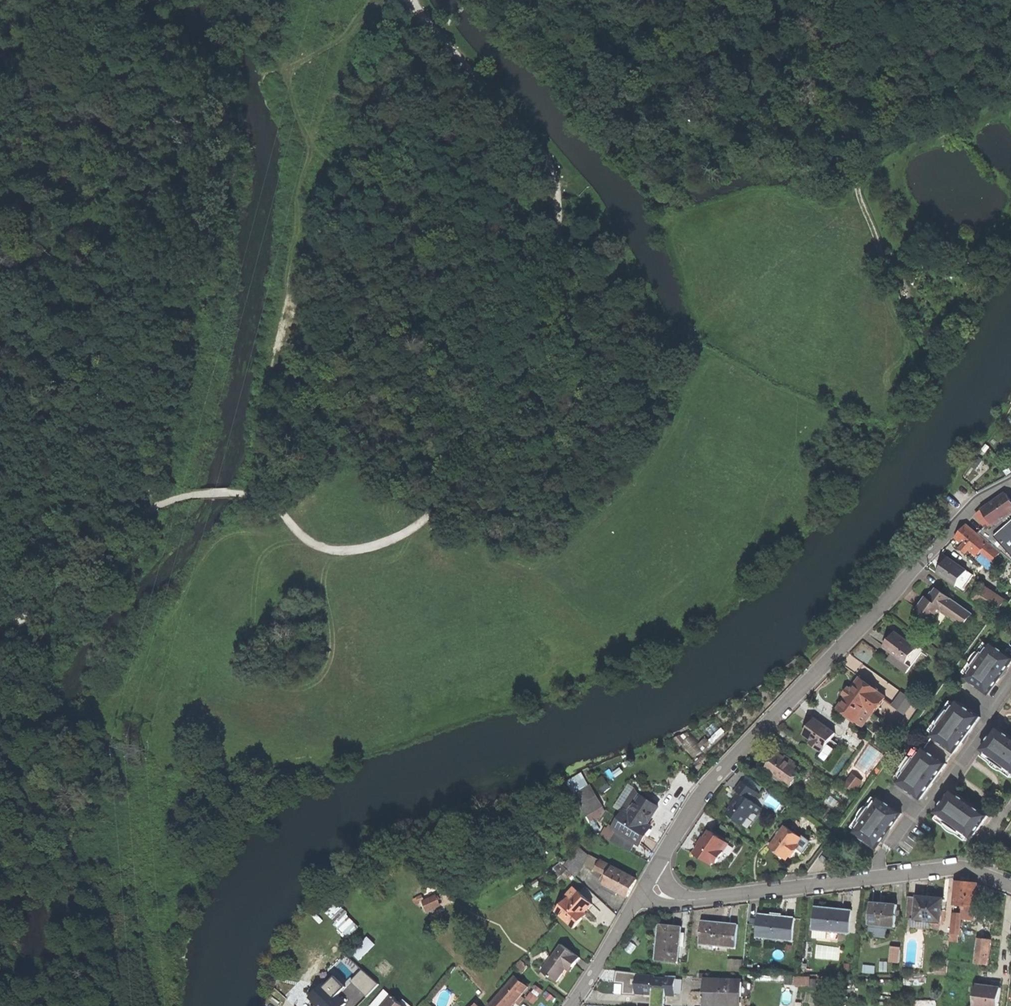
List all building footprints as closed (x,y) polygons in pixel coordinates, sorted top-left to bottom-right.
[(909,281),(915,284),(920,274),(913,272),(909,281)] [(1010,514),(1010,501),(1006,494),(979,514),(988,526),(991,530),(1010,514)] [(991,530),(988,526),(981,533),(1010,559),(1010,553),(997,537),(1010,524),(1010,514),(991,530)] [(997,537),(1010,553),(1010,524),(997,537)] [(978,557),(982,551),(989,544),(967,525),(962,530),(956,538),(964,545),(961,549),(967,553),(970,550),(978,557)] [(989,544),(982,551),(994,561),(1000,553),(989,544)] [(939,576),(956,587),(967,571),(950,559),(945,567),(939,576)] [(973,575),(967,571),(956,587),(962,591),(973,575)] [(1005,602),(983,586),(974,598),(998,614),(1005,602)] [(965,626),(973,613),(938,589),(935,594),(930,600),(927,598),(923,603),(918,611),(935,623),(943,612),(965,626)] [(907,663),(918,648),(895,632),(889,641),(885,648),(894,654),(890,660),(908,673),(912,666),(907,663)] [(989,695),(1010,664),(1010,656),(1004,652),(992,643),(990,646),(983,655),(982,654),(973,666),(975,667),(968,676),(966,679),(979,688),(989,695)] [(979,652),(982,654),(983,655),(990,646),(985,643),(979,652)] [(964,673),(968,676),(975,667),(973,666),(970,664),(964,673)] [(839,709),(857,722),(871,702),(879,708),(886,698),(878,692),(879,691),(862,678),(853,690),(850,688),(847,691),(845,694),(848,697),(839,709)] [(914,702),(915,701),(903,692),(898,699),(910,708),(914,702)] [(906,714),(910,708),(898,699),(893,705),(906,714)] [(933,737),(954,752),(955,753),(981,717),(970,709),(959,701),(950,713),(948,712),(940,724),(942,725),(933,737)] [(875,714),(879,708),(871,702),(857,722),(863,727),(873,713),(875,714)] [(825,749),(830,753),(837,743),(832,739),(837,733),(816,719),(811,726),(805,734),(814,740),(817,743),(815,745),(823,752),(825,749)] [(999,728),(983,750),(986,753),(995,759),(993,761),(1001,766),(1005,769),(1006,768),(1010,771),(1010,737),(999,728)] [(954,752),(933,737),(925,748),(946,763),(954,752)] [(946,763),(925,748),(916,760),(915,759),(906,771),(908,772),(899,784),(911,793),(921,800),(948,764),(946,763)] [(791,785),(791,786),(802,770),(794,764),(796,762),(787,756),(785,758),(778,752),(772,760),(766,768),(771,772),(791,785)] [(787,791),(791,785),(771,772),(767,777),(787,791)] [(856,791),(862,782),(853,775),(847,784),(856,791)] [(754,811),(757,813),(762,807),(750,799),(754,794),(757,791),(744,781),(739,787),(737,790),(739,792),(735,797),(738,799),(728,813),(743,824),(748,816),(749,817),(754,811)] [(648,824),(658,807),(641,796),(637,788),(623,809),(625,811),(614,828),(617,830),(610,841),(630,851),(636,842),(640,845),(646,835),(652,827),(648,824)] [(972,839),(988,816),(953,791),(937,813),(940,815),(949,822),(948,823),(954,828),(959,832),(960,830),(969,837),(972,839)] [(862,820),(863,821),(856,830),(854,833),(865,842),(877,850),(903,814),(880,798),(878,801),(871,810),(870,809),(862,820)] [(867,807),(870,809),(871,810),(878,801),(874,798),(867,807)] [(946,826),(948,823),(949,822),(940,815),(937,819),(946,826)] [(852,827),(856,830),(863,821),(862,820),(859,818),(852,827)] [(785,826),(782,830),(777,837),(776,839),(771,846),(787,858),(789,856),(791,858),(797,850),(799,847),(797,845),(802,838),(801,838),(785,826)] [(966,841),(969,837),(960,830),(959,832),(957,834),(966,841)] [(727,843),(710,831),(702,843),(695,854),(712,865),(714,862),(717,864),(724,852),(722,851),(727,843)] [(803,835),(801,838),(802,838),(797,845),(799,847),(797,850),(803,854),(810,844),(810,841),(808,839),(808,838),(803,835)] [(785,860),(787,858),(771,846),(769,848),(785,860)] [(566,864),(564,867),(575,876),(586,864),(591,858),(581,848),(566,864)] [(828,866),(832,861),(824,855),(820,860),(828,866)] [(596,868),(600,860),(592,856),(591,858),(586,864),(595,870),(596,868)] [(556,860),(564,867),(566,864),(559,857),(556,860)] [(608,875),(612,867),(600,860),(596,868),(608,875)] [(637,880),(612,867),(608,875),(604,884),(606,885),(619,892),(628,896),(631,890),(637,880)] [(966,906),(965,919),(973,920),(974,907),(976,907),(978,883),(970,883),(958,881),(956,905),(961,906),(961,909),(965,909),(965,906),(966,906)] [(617,895),(619,892),(606,885),(604,888),(617,895)] [(585,913),(592,904),(574,888),(558,906),(560,908),(557,912),(574,928),(583,918),(581,916),(585,913)] [(932,920),(942,921),(944,899),(931,897),(909,896),(907,918),(917,919),(917,924),(931,926),(932,920)] [(429,911),(441,905),(437,897),(425,902),(429,911)] [(887,926),(896,927),(898,905),(884,903),(873,902),(871,924),(887,926)] [(339,903),(328,915),(351,936),(362,925),(339,903)] [(816,907),(814,930),(828,931),(849,933),(851,911),(836,909),(816,907)] [(952,941),(960,941),(962,913),(954,913),(952,941)] [(793,940),(795,917),(778,915),(761,914),(760,914),(757,936),(793,940)] [(736,946),(739,924),(720,922),(703,920),(701,943),(736,946)] [(362,959),(378,943),(372,937),(384,927),(381,924),(353,950),(362,959)] [(678,962),(682,926),(671,925),(660,924),(656,959),(678,962)] [(886,936),(887,926),(871,924),(870,929),(875,930),(874,935),(886,936)] [(828,931),(814,930),(813,937),(827,939),(828,931)] [(977,963),(989,965),(992,940),(979,938),(977,963)] [(574,967),(581,959),(563,945),(543,971),(558,982),(563,975),(567,969),(571,965),(574,967)] [(901,949),(892,949),(891,961),(899,962),(901,949)] [(729,958),(729,968),(744,968),(743,958),(729,958)] [(946,967),(937,966),(936,973),(946,974),(946,967)] [(363,970),(352,982),(368,997),(379,985),(363,970)] [(636,995),(636,993),(637,975),(638,973),(616,971),(615,983),(623,984),(623,988),(623,994),(636,995)] [(654,976),(637,975),(636,993),(653,994),(666,995),(674,995),(676,976),(666,976),(666,979),(654,978),(654,976)] [(811,983),(810,975),(796,977),(797,984),(811,983)] [(346,1004),(338,995),(346,987),(336,976),(327,985),(325,983),(310,997),(317,1004),(319,1005),(344,1005),(346,1004)] [(528,987),(516,976),(490,1005),(511,1005),(516,1001),(520,996),(528,987)] [(716,1004),(740,1005),(741,981),(706,980),(705,1004),(716,1004)] [(536,1003),(545,989),(536,984),(528,998),(536,1003)] [(1002,988),(995,987),(978,985),(975,1005),(1000,1005),(1002,988)] [(392,997),(385,991),(372,1005),(384,1005),(392,997)] [(666,995),(653,994),(653,1000),(652,1005),(666,1005),(666,995)] [(393,996),(392,997),(384,1005),(404,1005),(393,996)] [(524,999),(520,996),(516,1001),(519,1004),(524,999)]
